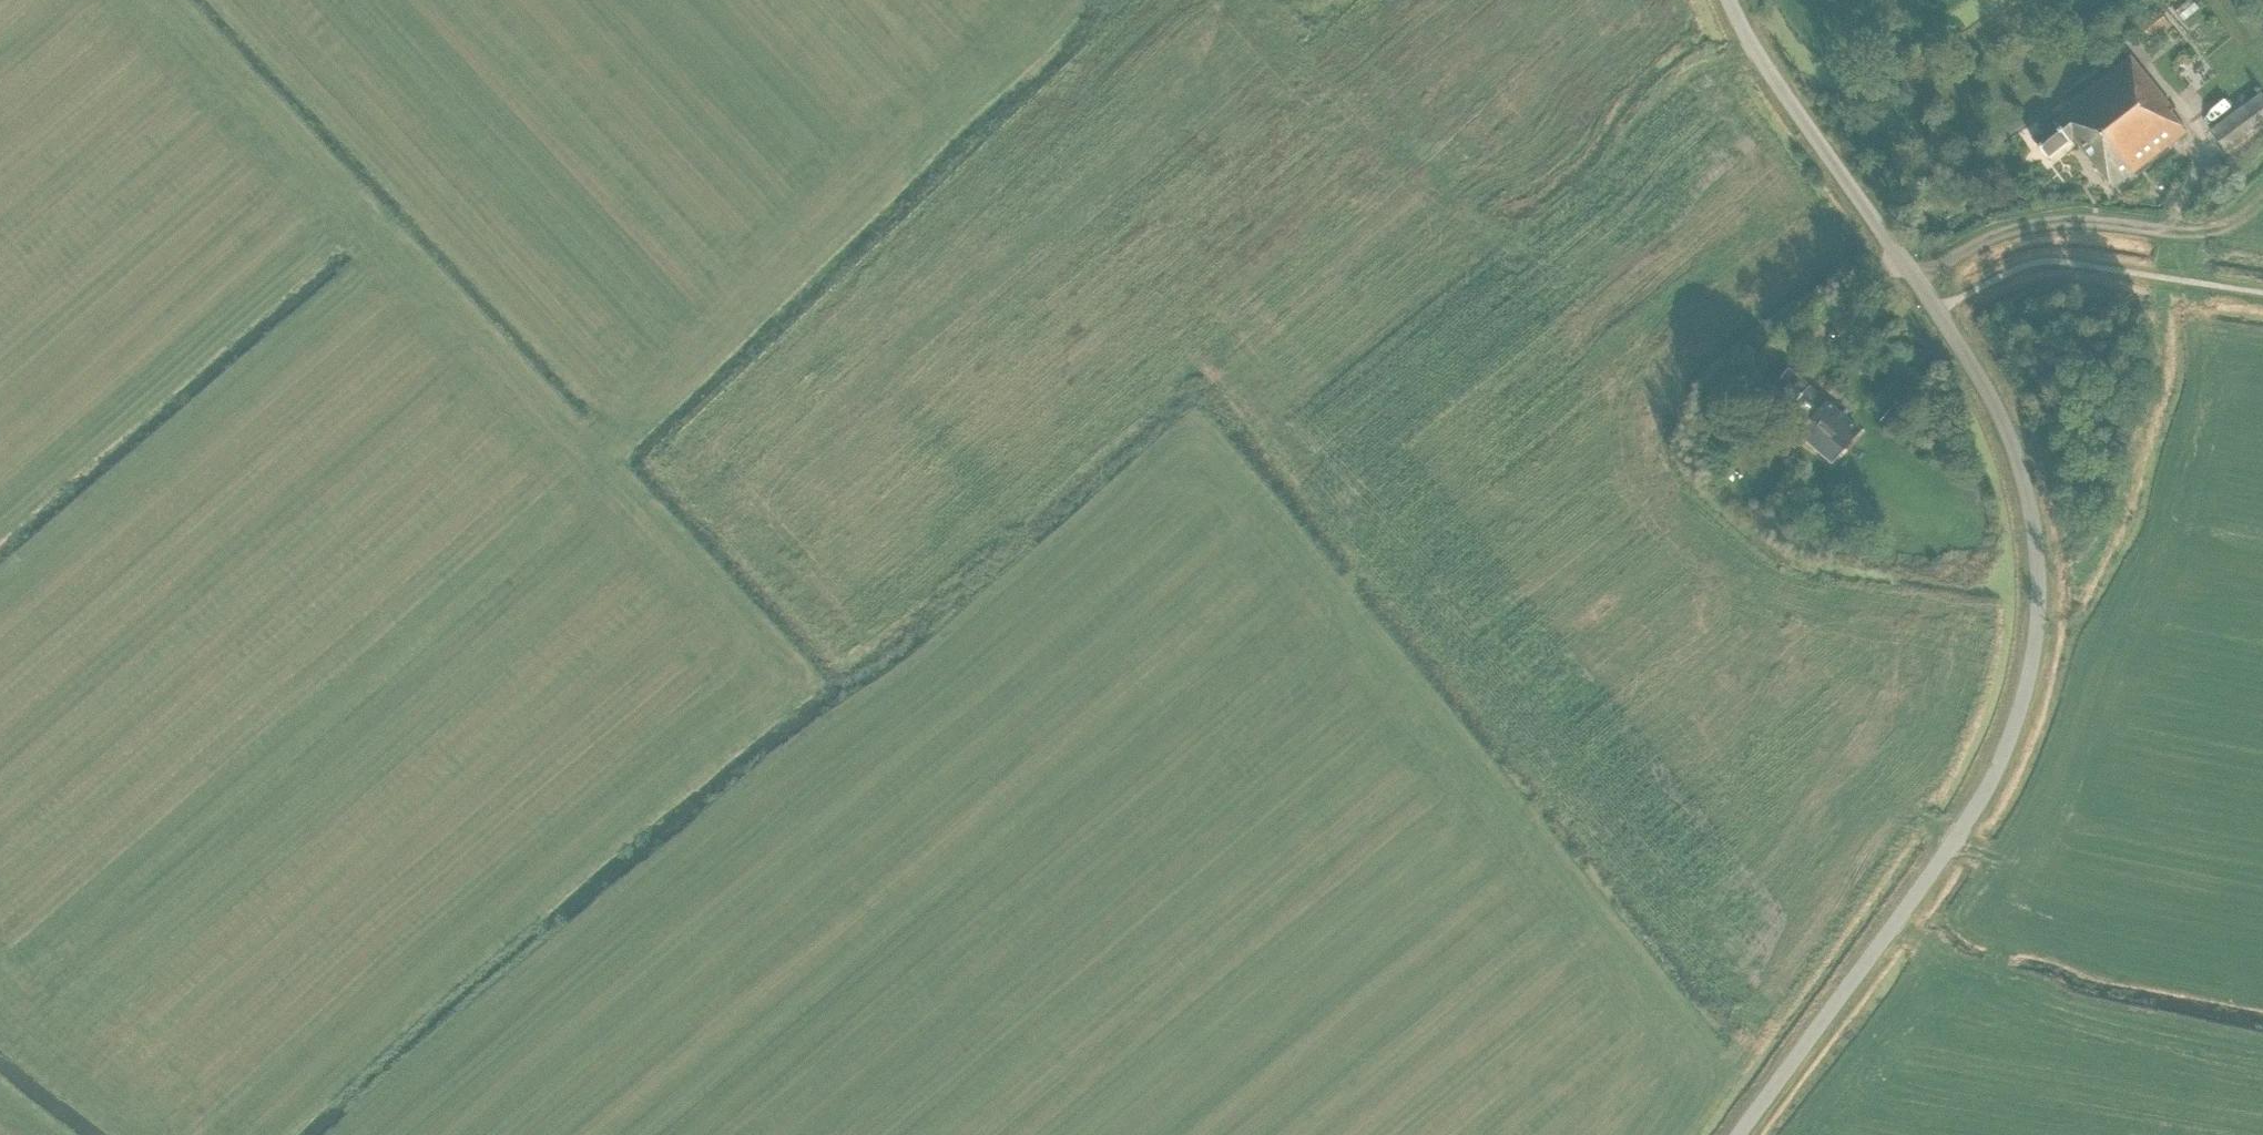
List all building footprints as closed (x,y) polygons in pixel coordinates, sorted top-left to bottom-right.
[(2113,188),(2187,132),(2171,112),(2174,110),(2132,57),(2068,105),(2072,110),(2034,141),(2048,158),(2074,137),(2113,188)] [(2262,127),(2262,95),(2262,94),(2212,130),(2228,152),(2262,127)] [(1831,464),(1860,431),(1787,369),(1771,387),(1809,419),(1796,434),(1831,464)] [(1889,411),(1882,421),(1891,428),(1899,418),(1889,411)]
